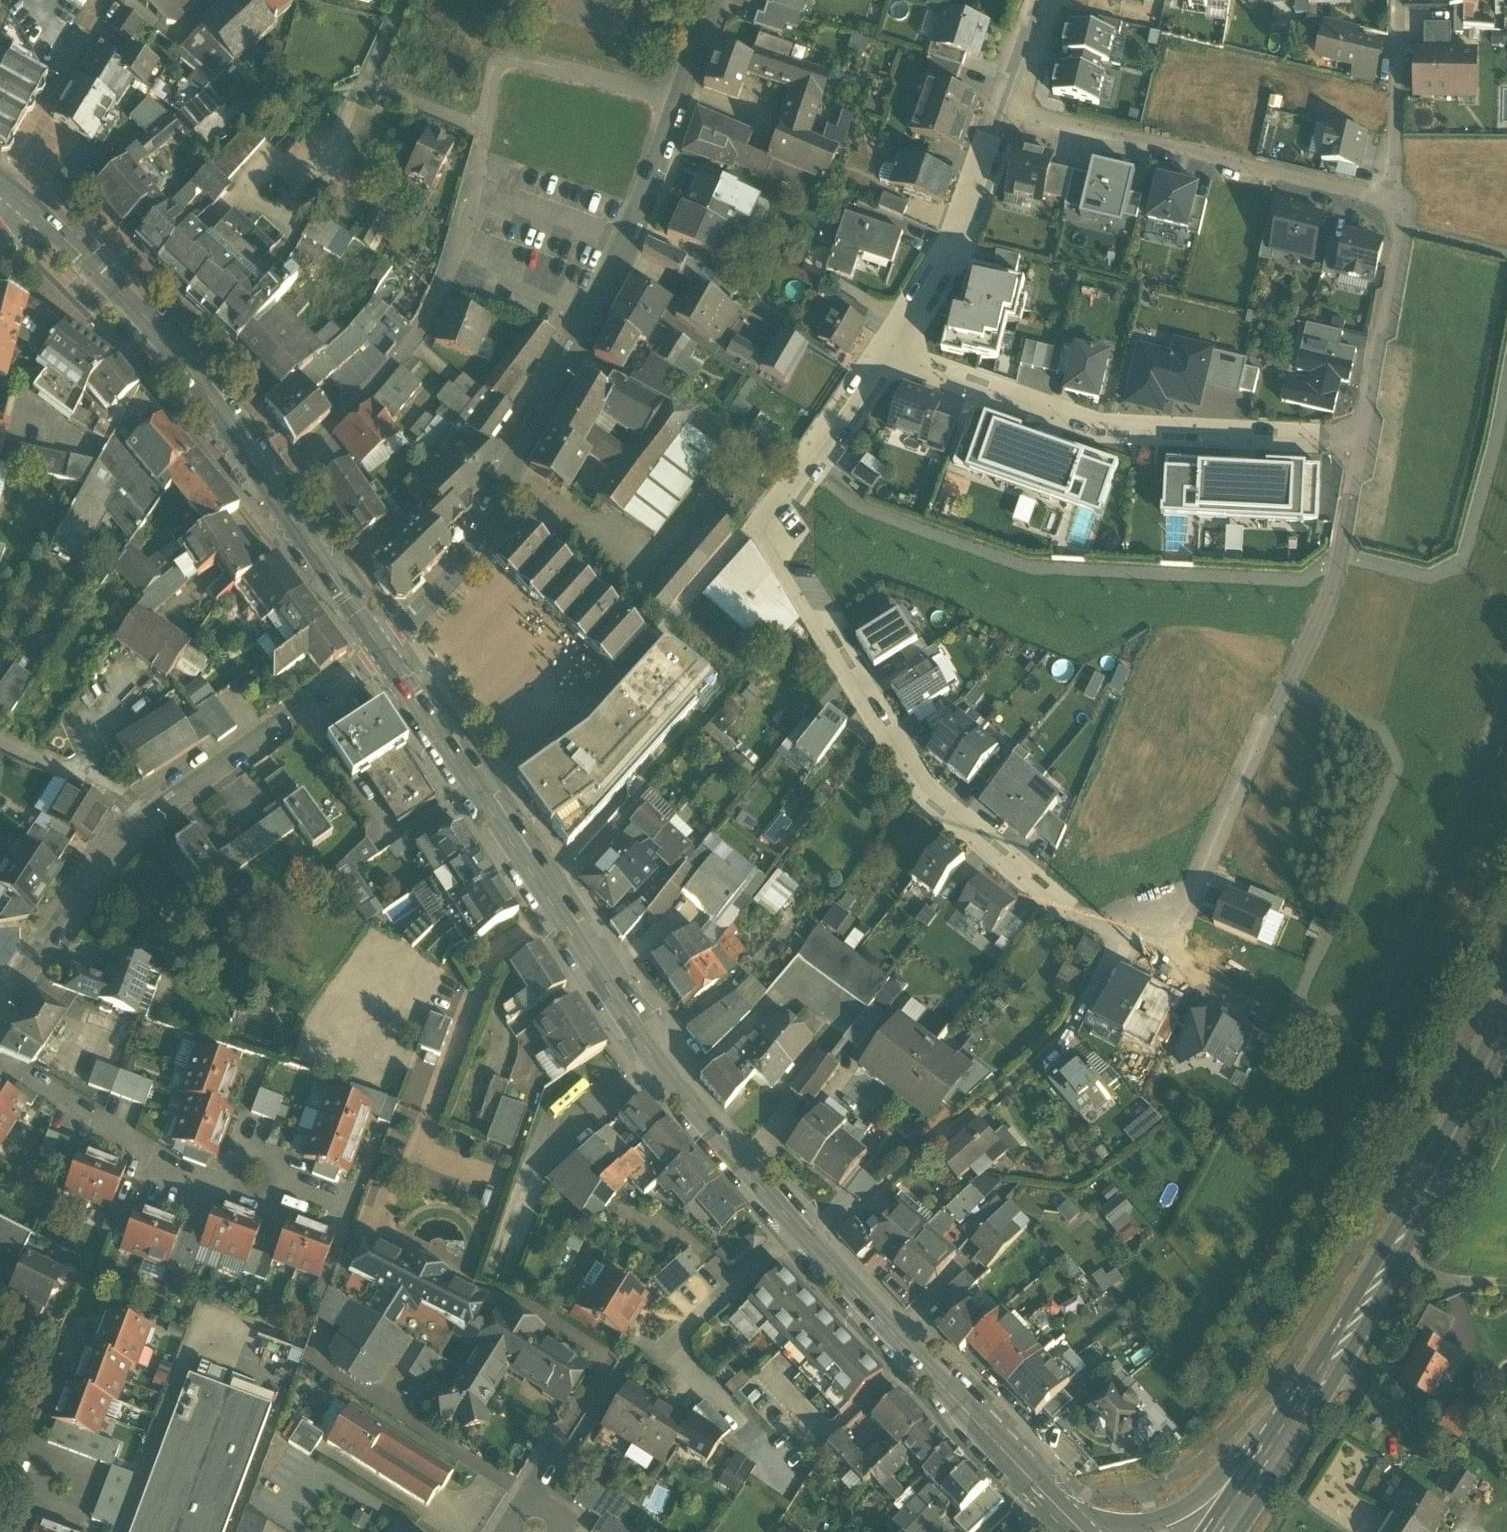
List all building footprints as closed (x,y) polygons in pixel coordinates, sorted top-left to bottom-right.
[(172,29),(196,0),(136,0),(172,29)] [(200,29),(233,65),(275,26),(272,22),(251,0),(231,0),(200,29)] [(284,0),(251,0),(272,22),(289,6),(284,0)] [(797,0),(773,0),(771,6),(801,16),(805,3),(797,0)] [(771,6),(766,5),(763,16),(757,14),(753,27),(782,36),(785,25),(797,29),(801,16),(771,6)] [(9,16),(0,8),(0,40),(9,16)] [(123,9),(110,29),(130,43),(143,23),(123,9)] [(989,23),(947,10),(936,44),(935,45),(967,55),(972,56),(976,44),(981,46),(989,23)] [(12,55),(30,66),(28,70),(47,80),(9,16),(0,40),(0,77),(12,55)] [(1122,24),(1099,19),(1096,30),(1116,35),(1120,36),(1122,24)] [(1352,27),(1324,21),(1321,33),(1348,40),(1352,27)] [(1096,30),(1071,24),(1069,32),(1067,32),(1064,45),(1066,46),(1064,54),(1071,56),(1101,63),(1109,65),(1116,35),(1096,30)] [(1451,26),(1424,25),(1424,53),(1451,53),(1451,26)] [(200,29),(180,48),(195,62),(206,71),(218,80),(233,65),(200,29)] [(1348,40),(1321,33),(1319,39),(1324,41),(1319,59),(1374,73),(1379,55),(1374,54),(1376,47),(1348,40)] [(791,48),(758,36),(752,52),(786,63),(791,48)] [(967,55),(935,45),(936,44),(933,43),(929,57),(934,58),(963,68),(967,55)] [(115,62),(96,50),(77,80),(95,93),(114,62),(115,63),(115,62)] [(749,62),(716,50),(703,87),(737,100),(746,74),(751,62),(749,62)] [(115,63),(114,62),(95,93),(114,105),(115,106),(131,80),(141,86),(154,66),(130,51),(120,66),(115,63)] [(786,63),(752,52),(749,62),(751,62),(746,74),(793,89),(794,90),(801,68),(786,63)] [(1424,53),(1416,53),(1416,87),(1420,87),(1420,97),(1459,98),(1459,89),(1476,90),(1476,54),(1451,53),(1424,53)] [(12,55),(0,77),(0,151),(5,154),(47,80),(28,70),(30,66),(12,55)] [(1101,63),(1071,56),(1071,58),(1069,67),(1061,66),(1059,74),(1057,73),(1054,87),(1056,87),(1054,95),(1099,106),(1106,76),(1098,74),(1101,63)] [(963,68),(934,58),(926,80),(930,82),(930,81),(955,90),(963,68)] [(154,66),(141,86),(151,92),(163,73),(154,66)] [(826,76),(801,68),(794,90),(793,89),(791,97),(816,106),(826,76)] [(218,80),(206,71),(200,79),(210,86),(218,80)] [(95,93),(77,80),(60,107),(54,119),(89,143),(114,105),(95,93)] [(955,90),(930,81),(930,82),(912,134),(961,151),(979,98),(955,90)] [(202,95),(190,86),(171,105),(179,114),(194,102),(202,95)] [(223,107),(208,90),(202,95),(194,102),(209,119),(223,107)] [(816,106),(791,97),(780,127),(808,139),(819,107),(816,106)] [(179,114),(171,121),(181,132),(187,139),(209,119),(194,102),(179,114)] [(166,118),(148,103),(144,103),(128,119),(147,135),(166,118)] [(720,121),(696,111),(690,128),(713,138),(720,121)] [(171,121),(124,159),(125,162),(134,172),(146,162),(181,132),(171,121)] [(731,126),(720,121),(713,138),(724,143),(731,126)] [(250,125),(228,149),(242,164),(265,140),(250,125)] [(751,134),(731,126),(724,143),(744,151),(751,134)] [(1359,170),(1367,134),(1331,126),(1322,161),(1359,170)] [(808,139),(780,127),(766,160),(772,163),(803,176),(823,184),(837,150),(822,144),(808,139)] [(713,138),(690,128),(681,153),(705,161),(708,153),(713,138)] [(843,133),(827,128),(822,144),(837,150),(843,133)] [(454,146),(427,132),(419,149),(417,148),(414,149),(411,155),(412,157),(414,158),(405,175),(432,188),(437,178),(440,177),(439,174),(454,146)] [(724,143),(713,138),(708,153),(750,172),(749,175),(764,181),(766,176),(772,163),(766,160),(744,151),(724,143)] [(242,164),(228,149),(218,158),(233,173),(242,164)] [(1053,158),(1018,150),(1007,196),(1042,205),(1044,196),(1051,167),(1053,158)] [(953,174),(903,157),(898,171),(896,170),(886,167),(883,169),(880,179),(881,183),(892,187),(942,205),(953,174)] [(233,173),(218,158),(209,167),(225,182),(233,173)] [(134,172),(125,162),(92,190),(123,226),(134,216),(146,229),(166,210),(155,196),(134,172)] [(165,185),(146,162),(134,172),(155,196),(165,185)] [(803,176),(772,163),(766,176),(797,190),(803,176)] [(1082,211),(1081,218),(1105,224),(1123,228),(1125,218),(1131,195),(1136,174),(1100,165),(1094,164),(1091,176),(1082,211)] [(225,182),(209,167),(192,184),(201,193),(214,205),(231,187),(225,182)] [(1075,172),(1051,167),(1044,196),(1068,201),(1075,172)] [(1068,201),(1066,207),(1082,211),(1091,176),(1075,172),(1068,201)] [(743,201),(698,180),(685,208),(706,218),(730,229),(743,201)] [(1198,189),(1159,180),(1149,222),(1188,231),(1196,199),(1198,189)] [(192,184),(166,210),(172,215),(178,207),(182,211),(201,193),(192,184)] [(909,206),(885,195),(879,209),(903,219),(909,206)] [(1131,195),(1125,218),(1137,221),(1143,197),(1131,195)] [(1208,201),(1196,199),(1188,231),(1188,234),(1199,236),(1208,201)] [(685,208),(680,206),(679,208),(680,208),(668,233),(667,235),(692,247),(706,218),(685,208)] [(146,229),(136,240),(159,263),(187,228),(172,215),(166,210),(146,229)] [(371,211),(355,240),(368,250),(386,219),(371,211)] [(233,212),(207,241),(263,290),(267,287),(280,298),(289,289),(278,278),(266,268),(261,263),(244,247),(257,233),(233,212)] [(1315,253),(1323,219),(1302,213),(1301,216),(1283,212),(1280,228),(1274,252),(1275,252),(1297,257),(1299,249),(1315,253)] [(903,233),(846,214),(827,271),(852,280),(860,254),(892,265),(903,233)] [(353,239),(315,216),(302,237),(340,260),(353,239)] [(730,229),(706,218),(692,247),(716,258),(730,229)] [(196,231),(190,225),(187,228),(159,263),(158,264),(164,269),(192,294),(188,298),(237,343),(237,342),(240,338),(251,328),(280,298),(267,287),(263,290),(207,241),(196,231)] [(1274,252),(1280,228),(1268,225),(1259,260),(1272,263),(1275,252),(1274,252)] [(274,249),(257,233),(244,247),(261,263),(274,249)] [(1383,245),(1348,238),(1346,249),(1340,279),(1374,286),(1383,245)] [(686,260),(647,243),(642,254),(680,275),(686,260)] [(1340,279),(1346,249),(1329,245),(1322,279),(1339,282),(1340,279)] [(1299,249),(1297,257),(1313,261),(1315,253),(1299,249)] [(1021,257),(997,251),(995,263),(1018,269),(1021,257)] [(369,278),(380,285),(392,267),(381,260),(369,278)] [(702,267),(686,260),(680,275),(679,276),(695,284),(702,267)] [(284,268),(273,261),(266,268),(278,278),(283,268),(284,269),(284,268)] [(1018,269),(995,263),(992,274),(1015,280),(1018,269)] [(742,276),(718,264),(713,275),(736,288),(742,276)] [(284,269),(283,268),(278,278),(289,289),(296,281),(284,269)] [(992,274),(972,269),(962,311),(955,309),(943,359),(965,364),(966,356),(999,364),(1009,321),(1016,323),(1026,282),(1015,280),(992,274)] [(648,293),(629,283),(619,301),(631,308),(627,314),(633,318),(648,293)] [(734,308),(695,284),(676,318),(710,343),(717,339),(738,308),(736,306),(734,308)] [(859,305),(836,292),(829,303),(838,308),(838,307),(853,316),(859,305)] [(667,304),(648,293),(633,318),(627,314),(631,308),(619,301),(608,321),(612,324),(639,340),(644,343),(652,329),(653,329),(667,304)] [(0,294),(0,377),(7,379),(18,339),(20,335),(28,302),(0,294)] [(296,320),(308,302),(295,294),(283,312),(296,320)] [(373,297),(368,306),(353,324),(366,337),(389,310),(373,297)] [(67,324),(28,302),(20,335),(47,350),(67,324)] [(489,319),(449,304),(434,342),(474,357),(489,319)] [(853,316),(838,307),(838,308),(819,340),(846,356),(866,324),(853,316)] [(117,362),(67,324),(47,350),(38,362),(48,370),(33,389),(72,418),(83,396),(89,385),(117,362)] [(321,355),(296,377),(310,394),(313,391),(369,341),(366,337),(353,324),(345,334),(321,355)] [(532,324),(503,363),(521,377),(554,334),(532,324)] [(639,340),(612,324),(594,358),(621,373),(639,340)] [(1342,383),(1351,385),(1358,351),(1341,347),(1344,334),(1308,326),(1297,371),(1313,375),(1310,390),(1287,384),(1283,403),(1334,415),(1342,383)] [(805,347),(782,333),(767,356),(760,370),(783,384),(805,347)] [(692,346),(675,335),(672,340),(667,347),(683,355),(681,358),(685,360),(692,346)] [(750,347),(734,339),(727,352),(743,361),(749,348),(750,347)] [(1038,346),(1027,343),(1021,366),(1033,369),(1038,346)] [(667,347),(664,345),(661,350),(657,354),(658,355),(659,358),(674,369),(681,358),(683,355),(667,347)] [(1141,351),(1128,405),(1163,413),(1166,399),(1198,407),(1203,388),(1211,353),(1177,345),(1174,359),(1141,351)] [(1050,348),(1039,346),(1038,346),(1033,369),(1044,372),(1045,372),(1050,348)] [(1071,377),(1077,349),(1065,346),(1064,352),(1058,374),(1071,377)] [(767,356),(749,348),(743,361),(760,370),(767,356)] [(1064,352),(1050,348),(1045,372),(1058,375),(1058,374),(1064,352)] [(1110,357),(1077,349),(1071,377),(1066,394),(1099,402),(1110,357)] [(628,385),(612,376),(604,389),(612,396),(600,416),(627,433),(628,432),(630,434),(637,440),(660,410),(674,392),(681,396),(689,380),(681,374),(674,369),(659,358),(652,353),(638,379),(630,381),(628,385)] [(1248,362),(1211,353),(1203,388),(1240,396),(1241,392),(1247,369),(1248,362)] [(685,360),(681,358),(674,369),(681,374),(689,362),(685,360)] [(117,362),(89,385),(112,411),(139,389),(117,362)] [(521,377),(503,363),(483,389),(502,402),(521,377)] [(420,385),(400,368),(378,394),(399,411),(420,385)] [(1253,395),(1259,372),(1247,369),(1241,392),(1253,395)] [(604,389),(585,374),(552,430),(580,450),(591,431),(600,416),(612,396),(604,389)] [(462,376),(452,388),(454,390),(471,404),(481,392),(462,376)] [(310,394),(296,377),(282,389),(264,405),(293,446),(329,416),(310,394)] [(112,411),(89,385),(83,396),(92,408),(89,410),(99,422),(92,434),(108,443),(139,389),(112,411)] [(483,389),(403,486),(421,505),(403,522),(411,531),(412,531),(395,547),(374,567),(374,572),(389,586),(389,596),(395,602),(404,602),(410,596),(410,590),(449,552),(449,545),(442,537),(465,515),(461,511),(483,489),(483,478),(494,468),(494,457),(485,447),(512,410),(502,402),(483,389)] [(904,389),(890,430),(928,443),(937,415),(942,402),(904,389)] [(454,390),(440,407),(457,420),(471,404),(454,390)] [(334,411),(318,392),(316,394),(313,391),(310,394),(329,416),(334,411)] [(681,396),(674,392),(660,410),(689,430),(716,450),(716,449),(720,445),(729,431),(681,396)] [(399,411),(378,394),(372,402),(389,424),(399,412),(399,411)] [(389,424),(372,402),(335,433),(360,465),(398,436),(389,424)] [(689,430),(660,410),(637,440),(612,472),(643,495),(689,430)] [(1100,517),(1119,464),(1059,443),(1057,448),(1023,436),(1024,431),(1009,425),(1007,431),(987,424),(985,430),(975,427),(979,416),(973,414),(955,466),(1100,517)] [(957,422),(937,415),(928,443),(926,449),(946,456),(957,422)] [(162,416),(124,448),(156,486),(157,485),(194,454),(162,416)] [(580,450),(552,430),(552,432),(553,433),(548,440),(547,440),(530,468),(568,490),(587,458),(589,458),(589,457),(580,450)] [(689,430),(643,495),(624,519),(653,537),(716,450),(689,430)] [(618,450),(591,431),(580,450),(589,457),(590,458),(610,471),(612,472),(637,440),(630,434),(618,450)] [(729,431),(720,445),(723,451),(727,454),(739,438),(729,431)] [(5,443),(5,444),(0,459),(0,465),(32,472),(38,451),(5,443)] [(156,486),(124,448),(117,466),(150,505),(154,510),(165,495),(157,485),(156,486)] [(69,458),(38,451),(32,472),(64,480),(69,458)] [(239,509),(194,454),(172,484),(207,530),(223,519),(239,509)] [(866,454),(851,476),(870,489),(885,466),(866,454)] [(1229,463),(1168,461),(1166,517),(1227,519),(1228,516),(1269,518),(1269,521),(1319,523),(1322,468),(1316,467),(1316,481),(1305,480),(1305,473),(1282,472),(1283,466),(1268,465),(1267,471),(1229,469),(1229,463)] [(365,492),(343,465),(317,482),(344,520),(372,500),(365,492)] [(93,471),(67,518),(87,529),(113,482),(93,471)] [(612,472),(610,471),(596,500),(624,519),(643,495),(612,472)] [(386,500),(374,484),(365,492),(372,500),(377,506),(380,503),(386,500)] [(372,500),(344,520),(358,540),(376,529),(387,522),(386,520),(390,517),(380,503),(377,506),(372,500)] [(150,505),(144,510),(150,517),(154,510),(150,505)] [(390,517),(386,520),(387,522),(376,529),(386,538),(403,522),(395,513),(390,517)] [(87,529),(67,518),(52,545),(72,557),(87,529)] [(223,519),(207,530),(178,549),(182,554),(195,572),(198,576),(219,561),(241,546),(223,519)] [(403,522),(386,538),(395,547),(411,531),(403,522)] [(1226,526),(1225,551),(1243,552),(1243,527),(1226,526)] [(644,635),(527,528),(495,564),(612,670),(644,635)] [(139,532),(128,548),(129,549),(136,556),(148,539),(139,532)] [(751,541),(701,597),(768,656),(800,620),(751,541)] [(241,546),(219,561),(227,574),(236,587),(257,571),(241,546)] [(688,547),(643,599),(663,616),(707,564),(688,547)] [(136,556),(129,549),(115,568),(142,597),(159,582),(154,576),(145,566),(136,556)] [(155,559),(145,566),(154,576),(182,554),(178,549),(158,564),(155,559)] [(171,641),(145,622),(188,583),(184,580),(195,572),(182,554),(154,576),(159,582),(142,597),(144,599),(114,640),(152,668),(171,641)] [(236,587),(234,589),(262,625),(276,614),(303,593),(276,557),(257,571),(236,587)] [(227,574),(207,594),(217,604),(234,589),(236,587),(227,574)] [(303,593),(276,614),(276,615),(297,644),(325,623),(303,593)] [(900,614),(858,640),(876,670),(918,644),(900,614)] [(297,644),(276,615),(259,628),(281,656),(297,644)] [(325,623),(297,644),(306,656),(320,674),(347,653),(325,623)] [(281,656),(273,662),(273,681),(306,656),(297,644),(281,656)] [(715,683),(665,644),(586,731),(516,781),(549,828),(551,826),(567,848),(715,683)] [(906,666),(912,676),(932,664),(943,658),(937,648),(906,666)] [(912,676),(892,688),(910,717),(950,693),(932,664),(912,676)] [(0,687),(0,718),(6,722),(35,681),(14,667),(0,687)] [(214,698),(195,711),(211,733),(218,742),(237,729),(214,698)] [(172,703),(115,741),(142,781),(199,743),(198,742),(185,723),(172,703)] [(435,800),(399,747),(405,743),(381,706),(328,742),(351,778),(362,771),(398,825),(435,800)] [(948,711),(929,723),(935,733),(954,721),(948,711)] [(813,729),(795,751),(816,766),(845,728),(826,714),(813,729)] [(198,715),(185,723),(198,742),(211,733),(198,715)] [(961,718),(930,756),(950,772),(981,735),(961,718)] [(804,722),(781,749),(789,757),(795,751),(813,729),(804,722)] [(1000,751),(981,735),(951,772),(970,787),(978,777),(994,757),(1000,751)] [(997,776),(1006,784),(1028,757),(1019,749),(1005,766),(997,776)] [(744,780),(753,768),(733,754),(724,766),(744,780)] [(994,757),(978,777),(989,785),(1005,766),(994,757)] [(282,770),(264,783),(271,793),(289,780),(282,770)] [(986,807),(1006,823),(1037,787),(1017,770),(1006,784),(986,807)] [(70,784),(59,780),(58,780),(54,778),(34,811),(41,815),(34,825),(48,834),(55,823),(76,836),(90,844),(112,809),(84,792),(83,792),(70,784)] [(289,780),(271,793),(278,803),(296,790),(289,780)] [(1006,823),(1027,841),(1035,832),(1050,815),(1058,805),(1037,787),(1006,823)] [(211,812),(225,804),(219,794),(205,802),(211,812)] [(333,836),(303,794),(283,808),(283,809),(298,829),(313,850),(333,836)] [(667,828),(639,803),(625,818),(633,825),(653,844),(667,828)] [(283,809),(215,858),(229,878),(298,829),(283,809)] [(1050,815),(1035,832),(1054,848),(1064,826),(1050,815)] [(76,836),(55,823),(48,834),(42,843),(62,856),(76,836)] [(439,841),(429,825),(415,835),(414,832),(409,834),(417,848),(427,842),(430,847),(439,841)] [(633,825),(631,826),(620,838),(635,851),(653,844),(633,825)] [(439,841),(430,847),(447,871),(477,852),(460,827),(439,841)] [(688,849),(667,828),(653,844),(662,851),(658,854),(672,867),(688,849)] [(215,858),(194,829),(174,844),(211,895),(231,881),(215,858)] [(42,843),(29,834),(22,844),(56,866),(62,856),(42,843)] [(635,851),(620,838),(598,862),(614,875),(634,853),(635,851)] [(366,841),(330,874),(358,910),(373,900),(355,871),(376,856),(366,841)] [(966,859),(943,841),(913,881),(937,898),(948,884),(966,859)] [(22,844),(20,843),(7,863),(47,889),(60,869),(56,866),(22,844)] [(711,857),(700,847),(686,866),(697,875),(711,857)] [(447,871),(445,872),(463,899),(494,878),(477,852),(447,871)] [(634,853),(614,875),(629,888),(628,889),(634,894),(654,872),(634,853)] [(745,884),(711,857),(697,875),(683,893),(716,920),(745,884)] [(598,862),(582,880),(598,893),(614,875),(598,862)] [(7,863),(0,873),(0,887),(7,892),(31,907),(36,906),(47,889),(7,863)] [(650,910),(647,914),(659,923),(683,893),(697,875),(686,866),(650,910)] [(445,872),(418,891),(431,910),(426,918),(402,939),(412,948),(446,915),(446,914),(455,906),(458,903),(463,899),(445,872)] [(629,888),(614,875),(598,893),(595,896),(610,909),(628,889),(629,888)] [(776,875),(754,903),(768,914),(790,886),(776,875)] [(463,899),(458,903),(455,906),(477,940),(517,914),(494,878),(463,899)] [(984,928),(993,936),(1010,914),(1016,905),(981,879),(958,909),(968,916),(966,918),(982,930),(984,928)] [(948,884),(937,898),(933,903),(942,910),(957,890),(948,884)] [(1251,891),(1248,901),(1273,911),(1272,913),(1279,917),(1284,904),(1251,891)] [(7,892),(3,898),(11,903),(0,918),(0,924),(32,918),(31,907),(7,892)] [(822,922),(842,937),(856,919),(847,912),(856,900),(845,892),(822,922)] [(1248,901),(1227,892),(1213,927),(1259,945),(1272,913),(1273,911),(1248,901)] [(641,901),(609,924),(621,941),(650,910),(641,901)] [(466,946),(477,940),(455,906),(446,914),(446,915),(466,946)] [(732,907),(715,928),(725,935),(741,914),(732,907)] [(1017,920),(1010,914),(993,936),(1001,941),(1017,920)] [(1001,941),(996,948),(1005,955),(1026,927),(1017,920),(1001,941)] [(890,980),(819,927),(798,957),(869,1009),(890,980)] [(710,953),(693,928),(650,957),(668,983),(710,953)] [(1082,938),(1075,953),(1091,961),(1098,945),(1082,938)] [(565,987),(538,946),(510,966),(525,992),(534,1007),(565,987)] [(710,953),(668,983),(685,1006),(734,970),(718,947),(710,953)] [(116,952),(105,982),(73,970),(65,990),(100,1003),(112,1007),(133,1015),(142,989),(154,993),(160,978),(148,974),(152,964),(116,952)] [(1064,964),(1057,979),(1077,989),(1084,973),(1064,964)] [(1116,991),(1099,1023),(1125,1036),(1150,987),(1124,973),(1115,991),(1116,991)] [(1116,991),(1115,991),(1104,986),(1088,1017),(1099,1023),(1116,991)] [(1150,987),(1125,1036),(1153,1051),(1158,1040),(1169,1021),(1179,1001),(1150,987)] [(525,992),(497,1011),(507,1025),(534,1007),(525,992)] [(734,995),(686,1029),(706,1055),(751,1012),(734,995)] [(64,1016),(36,997),(13,1031),(41,1050),(64,1016)] [(573,999),(534,1027),(549,1050),(566,1075),(606,1048),(573,999)] [(112,1007),(100,1003),(98,1010),(110,1014),(112,1007)] [(1187,1008),(1179,1026),(1189,1031),(1193,1023),(1203,1027),(1208,1017),(1187,1008)] [(743,1042),(721,1062),(743,1088),(754,1075),(774,1050),(795,1025),(775,1009),(745,1044),(743,1042)] [(865,1014),(846,1039),(859,1049),(877,1024),(865,1014)] [(452,1023),(430,1015),(418,1049),(439,1057),(452,1023)] [(1205,1057),(1233,1070),(1252,1029),(1231,1019),(1228,1027),(1208,1017),(1203,1027),(1193,1023),(1189,1031),(1183,1045),(1185,1057),(1197,1052),(1206,1056),(1205,1057)] [(1258,1017),(1252,1029),(1274,1039),(1279,1027),(1258,1017)] [(1178,1025),(1169,1021),(1158,1040),(1168,1045),(1178,1025)] [(896,1023),(863,1067),(898,1093),(931,1050),(896,1023)] [(795,1025),(774,1050),(791,1064),(811,1039),(795,1025)] [(13,1031),(0,1051),(0,1052),(31,1065),(41,1050),(13,1031)] [(830,1057),(818,1047),(819,1045),(814,1041),(809,1048),(817,1054),(808,1067),(818,1074),(830,1057)] [(240,1065),(196,1048),(187,1071),(231,1088),(240,1065)] [(566,1075),(549,1050),(535,1059),(552,1084),(566,1075)] [(774,1050),(754,1075),(771,1090),(791,1065),(791,1064),(774,1050)] [(931,1050),(898,1093),(929,1118),(942,1101),(944,1103),(957,1086),(965,1076),(931,1050)] [(437,1058),(427,1054),(424,1063),(434,1067),(437,1058)] [(1081,1063),(1108,1093),(1118,1084),(1091,1054),(1081,1063)] [(1075,1056),(1048,1080),(1085,1121),(1112,1097),(1108,1093),(1081,1063),(1075,1056)] [(818,1074),(801,1098),(810,1104),(840,1065),(830,1057),(818,1074)] [(743,1088),(721,1062),(700,1079),(725,1110),(743,1088)] [(975,1063),(965,1076),(957,1086),(970,1096),(992,1076),(975,1063)] [(119,1072),(97,1064),(88,1086),(111,1095),(119,1072)] [(808,1067),(790,1090),(800,1098),(801,1098),(818,1074),(808,1067)] [(231,1088),(187,1071),(179,1094),(188,1098),(188,1097),(223,1110),(231,1088)] [(130,1076),(119,1072),(111,1095),(122,1099),(130,1076)] [(142,1081),(130,1076),(122,1099),(133,1103),(142,1081)] [(142,1081),(133,1103),(144,1107),(153,1085),(142,1081)] [(550,1118),(587,1090),(581,1082),(565,1095),(567,1097),(546,1113),(550,1118)] [(37,1098),(17,1085),(11,1095),(27,1106),(31,1108),(37,1098)] [(0,1089),(0,1113),(16,1123),(27,1106),(11,1095),(0,1089)] [(260,1091),(251,1114),(263,1118),(271,1096),(260,1091)] [(372,1107),(329,1091),(320,1114),(364,1131),(372,1107)] [(282,1100),(271,1096),(263,1118),(274,1122),(282,1100)] [(223,1110),(188,1097),(188,1098),(180,1120),(224,1136),(232,1113),(223,1110)] [(666,1124),(642,1097),(617,1119),(635,1139),(641,1146),(666,1124)] [(386,1099),(378,1122),(389,1126),(397,1104),(386,1099)] [(524,1110),(501,1101),(491,1130),(491,1129),(487,1139),(487,1143),(509,1151),(510,1151),(524,1110)] [(821,1111),(789,1150),(814,1169),(847,1126),(842,1122),(840,1126),(821,1111)] [(0,1113),(0,1137),(5,1140),(16,1123),(0,1113)] [(364,1131),(320,1114),(312,1137),(355,1153),(364,1131)] [(224,1136),(180,1120),(172,1143),(187,1149),(210,1157),(215,1159),(224,1136)] [(999,1141),(980,1120),(938,1157),(958,1180),(986,1157),(994,1166),(1008,1154),(1009,1153),(999,1141)] [(692,1153),(666,1124),(641,1146),(652,1157),(662,1168),(667,1174),(692,1153)] [(847,1126),(814,1169),(840,1188),(868,1152),(851,1139),(855,1133),(847,1126)] [(605,1130),(564,1166),(593,1194),(603,1178),(618,1164),(619,1165),(631,1155),(624,1148),(605,1130)] [(59,1137),(48,1133),(40,1156),(51,1160),(59,1137)] [(1026,1155),(1008,1133),(999,1141),(1009,1153),(1008,1154),(1016,1163),(1026,1155)] [(70,1141),(59,1137),(51,1160),(62,1164),(70,1141)] [(355,1153),(312,1137),(303,1160),(316,1164),(338,1173),(347,1176),(355,1153)] [(635,1139),(624,1148),(631,1155),(641,1146),(635,1139)] [(82,1146),(70,1141),(62,1164),(73,1168),(80,1150),(82,1146)] [(631,1155),(619,1165),(618,1164),(603,1178),(593,1194),(591,1197),(590,1199),(605,1208),(613,1198),(612,1197),(621,1185),(652,1157),(641,1146),(631,1155)] [(210,1157),(187,1149),(183,1160),(205,1168),(210,1157)] [(103,1159),(80,1150),(73,1168),(64,1194),(87,1203),(103,1159)] [(692,1153),(667,1174),(661,1180),(688,1209),(695,1203),(718,1183),(692,1153)] [(126,1168),(103,1159),(87,1203),(110,1211),(111,1208),(126,1168)] [(338,1173),(316,1164),(312,1176),(334,1184),(338,1173)] [(593,1194),(564,1166),(550,1186),(578,1215),(591,1197),(593,1194)] [(657,1173),(650,1172),(634,1187),(644,1197),(667,1174),(662,1168),(657,1173)] [(863,1172),(847,1193),(860,1203),(880,1186),(863,1172)] [(742,1210),(718,1183),(695,1203),(718,1230),(742,1210)] [(1113,1185),(1102,1194),(1109,1203),(1098,1213),(1114,1232),(1136,1213),(1113,1185)] [(971,1187),(947,1211),(961,1225),(985,1201),(971,1187)] [(922,1211),(908,1199),(902,1206),(916,1218),(922,1211)] [(205,1234),(200,1248),(223,1256),(239,1213),(216,1204),(205,1234)] [(1021,1215),(1009,1204),(971,1242),(982,1252),(975,1259),(986,1270),(987,1269),(1021,1233),(1012,1224),(1021,1215)] [(902,1206),(901,1205),(885,1224),(912,1247),(927,1230),(928,1228),(916,1218),(902,1206)] [(122,1213),(111,1208),(110,1211),(102,1231),(114,1235),(122,1213)] [(160,1217),(137,1208),(125,1239),(120,1252),(143,1261),(160,1217)] [(133,1217),(122,1213),(114,1235),(125,1239),(133,1217)] [(263,1221),(239,1213),(223,1256),(246,1265),(251,1252),(263,1221)] [(928,1228),(927,1230),(912,1247),(942,1272),(956,1255),(940,1241),(954,1224),(943,1214),(928,1228)] [(160,1217),(143,1261),(166,1269),(170,1260),(179,1234),(183,1226),(160,1217)] [(312,1227),(289,1219),(273,1260),(273,1262),(296,1271),(312,1227)] [(0,1221),(0,1249),(9,1253),(20,1231),(0,1221)] [(861,1234),(853,1223),(838,1235),(858,1258),(871,1245),(867,1242),(874,1235),(868,1229),(861,1234)] [(912,1247),(885,1224),(874,1235),(867,1242),(871,1245),(896,1266),(912,1247)] [(335,1236),(312,1227),(296,1271),(319,1280),(324,1267),(335,1236)] [(191,1238),(181,1265),(179,1268),(191,1273),(200,1248),(205,1234),(194,1230),(191,1238)] [(756,1230),(749,1236),(749,1243),(755,1249),(765,1240),(756,1230)] [(20,1231),(9,1253),(19,1258),(30,1236),(20,1231)] [(179,1234),(170,1260),(181,1265),(191,1238),(179,1234)] [(578,1253),(582,1239),(570,1235),(566,1249),(578,1253)] [(407,1261),(369,1242),(354,1271),(352,1276),(373,1287),(370,1293),(371,1294),(376,1298),(366,1314),(404,1338),(435,1358),(439,1359),(454,1336),(478,1351),(478,1350),(477,1349),(477,1348),(484,1337),(481,1335),(483,1331),(483,1328),(479,1325),(476,1326),(473,1330),(469,1328),(484,1300),(483,1299),(446,1280),(448,1277),(447,1276),(438,1271),(437,1271),(435,1275),(418,1266),(419,1262),(409,1257),(407,1261)] [(942,1272),(912,1247),(896,1266),(925,1291),(942,1272)] [(705,1267),(689,1249),(681,1257),(696,1275),(705,1267)] [(262,1256),(251,1252),(246,1265),(243,1274),(254,1279),(262,1256)] [(62,1273),(28,1256),(13,1286),(17,1296),(19,1297),(44,1309),(50,1297),(58,1294),(55,1286),(62,1273)] [(273,1260),(262,1256),(254,1279),(265,1283),(273,1262),(273,1260)] [(680,1257),(663,1273),(678,1291),(696,1275),(681,1257),(680,1257)] [(373,1287),(352,1276),(354,1271),(339,1261),(335,1271),(328,1290),(360,1310),(366,1314),(376,1298),(371,1294),(370,1293),(373,1287)] [(1124,1281),(1114,1266),(1094,1279),(1103,1293),(1124,1281)] [(319,1280),(311,1300),(322,1305),(328,1290),(335,1271),(324,1267),(319,1280)] [(647,1296),(607,1271),(594,1291),(634,1317),(647,1296)] [(784,1271),(740,1313),(759,1334),(772,1322),(804,1292),(784,1271)] [(678,1291),(663,1273),(654,1281),(669,1299),(678,1291)] [(966,1273),(938,1298),(947,1309),(960,1297),(961,1297),(967,1292),(976,1284),(966,1273)] [(976,1284),(967,1292),(975,1300),(991,1285),(983,1277),(976,1284)] [(634,1317),(594,1291),(581,1312),(599,1323),(621,1337),(634,1317)] [(804,1292),(772,1322),(792,1343),(824,1313),(804,1292)] [(961,1297),(960,1297),(947,1309),(955,1317),(969,1304),(970,1305),(975,1300),(967,1292),(961,1297)] [(44,1309),(19,1297),(11,1319),(36,1328),(39,1321),(44,1309)] [(970,1305),(969,1304),(955,1317),(940,1332),(960,1353),(969,1345),(989,1325),(970,1305)] [(1452,1320),(1429,1308),(1417,1330),(1427,1335),(1443,1344),(1435,1360),(1443,1364),(1452,1347),(1441,1340),(1452,1320)] [(366,1314),(360,1310),(333,1354),(336,1369),(361,1385),(376,1382),(389,1361),(404,1338),(366,1314)] [(484,1337),(477,1348),(477,1349),(478,1350),(478,1351),(463,1375),(492,1393),(507,1368),(544,1391),(542,1393),(543,1397),(554,1404),(558,1404),(560,1401),(563,1403),(575,1385),(577,1386),(581,1385),(584,1381),(583,1377),(581,1375),(585,1369),(585,1368),(537,1338),(541,1332),(541,1331),(509,1311),(508,1311),(504,1317),(499,1314),(498,1314),(484,1337)] [(1042,1311),(1027,1325),(1031,1330),(1032,1329),(1038,1336),(1054,1324),(1042,1311)] [(150,1329),(105,1312),(98,1331),(143,1348),(150,1329)] [(599,1323),(581,1312),(579,1316),(573,1312),(568,1319),(591,1334),(599,1323)] [(792,1343),(782,1352),(802,1373),(844,1333),(824,1313),(792,1343)] [(1002,1313),(969,1345),(991,1368),(1024,1336),(1002,1313)] [(1024,1336),(991,1368),(1009,1388),(1044,1357),(1034,1347),(1042,1339),(1038,1336),(1031,1330),(1024,1336)] [(143,1348),(98,1331),(91,1349),(91,1350),(130,1365),(135,1367),(143,1348)] [(844,1333),(802,1373),(841,1415),(883,1375),(844,1333)] [(1443,1364),(1435,1360),(1443,1344),(1427,1335),(1413,1361),(1419,1364),(1408,1385),(1433,1399),(1450,1368),(1443,1364)] [(435,1358),(404,1338),(389,1361),(421,1380),(435,1358)] [(130,1365),(91,1350),(91,1349),(85,1347),(78,1367),(123,1383),(130,1365)] [(1064,1392),(1070,1385),(1053,1366),(1044,1357),(1009,1388),(1037,1417),(1043,1411),(1064,1392)] [(1062,1358),(1053,1366),(1070,1385),(1079,1377),(1062,1358)] [(123,1383),(78,1367),(71,1385),(110,1400),(116,1403),(123,1383)] [(731,1393),(749,1381),(743,1372),(725,1384),(731,1393)] [(463,1375),(453,1390),(437,1393),(443,1419),(457,1416),(460,1430),(486,1424),(482,1408),(492,1393),(463,1375)] [(130,1531),(224,1531),(270,1408),(188,1377),(130,1531)] [(110,1400),(71,1385),(65,1383),(58,1402),(103,1419),(110,1400)] [(1103,1397),(1093,1386),(1076,1400),(1087,1412),(1103,1397)] [(1120,1398),(1112,1389),(1103,1397),(1087,1412),(1095,1421),(1092,1423),(1092,1430),(1097,1435),(1104,1436),(1107,1433),(1114,1441),(1121,1436),(1123,1438),(1130,1439),(1136,1434),(1136,1427),(1133,1424),(1140,1419),(1132,1410),(1134,1408),(1135,1401),(1130,1396),(1123,1395),(1120,1398)] [(656,1408),(628,1390),(604,1427),(633,1445),(656,1408)] [(1064,1392),(1043,1411),(1053,1421),(1074,1402),(1064,1392)] [(901,1394),(874,1420),(889,1436),(901,1449),(904,1447),(928,1423),(901,1394)] [(103,1419),(58,1402),(51,1421),(56,1423),(66,1427),(77,1431),(88,1435),(96,1438),(103,1419)] [(704,1403),(696,1411),(723,1440),(731,1432),(704,1403)] [(1473,1414),(1460,1405),(1447,1426),(1459,1434),(1473,1414)] [(453,1473),(350,1408),(327,1444),(427,1507),(438,1489),(442,1491),(453,1473)] [(685,1426),(656,1408),(633,1445),(663,1464),(680,1437),(686,1427),(685,1426)] [(686,1455),(705,1467),(723,1440),(696,1411),(695,1410),(685,1426),(686,1427),(680,1437),(692,1445),(686,1455)] [(66,1427),(56,1423),(48,1444),(58,1448),(66,1427)] [(324,1437),(302,1423),(289,1444),(310,1458),(324,1437)] [(953,1450),(928,1423),(904,1447),(909,1452),(928,1473),(953,1450)] [(77,1431),(66,1427),(58,1448),(69,1452),(77,1431)] [(77,1431),(69,1452),(80,1456),(88,1435),(77,1431)] [(850,1439),(843,1431),(840,1434),(847,1442),(850,1439)] [(847,1442),(840,1434),(829,1446),(835,1453),(852,1471),(864,1460),(847,1442)] [(88,1435),(80,1456),(90,1460),(98,1439),(96,1438),(88,1435)] [(864,1460),(852,1471),(864,1484),(872,1477),(901,1449),(889,1436),(864,1460)] [(98,1439),(90,1460),(101,1464),(109,1443),(98,1439)] [(109,1443),(101,1464),(112,1468),(120,1447),(109,1443)] [(829,1446),(828,1446),(818,1462),(828,1464),(835,1453),(829,1446)] [(901,1449),(872,1477),(882,1487),(890,1480),(907,1463),(908,1458),(905,1455),(909,1452),(904,1447),(901,1449)] [(928,1473),(926,1476),(937,1488),(944,1496),(971,1469),(953,1450),(928,1473)] [(736,1455),(724,1473),(734,1480),(746,1461),(736,1455)] [(746,1461),(734,1480),(744,1486),(757,1467),(746,1461)] [(133,1476),(112,1468),(108,1479),(129,1487),(133,1476)] [(971,1469),(944,1496),(950,1501),(963,1515),(990,1489),(971,1469)] [(1477,1480),(1461,1471),(1447,1495),(1462,1504),(1477,1480)] [(129,1487),(108,1479),(104,1489),(125,1497),(129,1487)] [(904,1496),(890,1480),(882,1487),(896,1503),(904,1496)] [(1430,1499),(1403,1481),(1397,1490),(1407,1496),(1397,1512),(1396,1513),(1411,1523),(1418,1514),(1421,1515),(1430,1499)] [(603,1494),(593,1487),(580,1507),(590,1514),(603,1494)] [(930,1487),(906,1509),(918,1522),(930,1510),(944,1496),(937,1488),(934,1491),(930,1487)] [(125,1497),(104,1489),(100,1500),(121,1508),(125,1497)] [(964,1531),(975,1531),(1005,1504),(990,1489),(963,1515),(955,1522),(964,1531)] [(944,1496),(930,1510),(941,1521),(946,1515),(950,1501),(944,1496)] [(1421,1515),(1418,1514),(1411,1523),(1425,1531),(1436,1531),(1448,1511),(1430,1499),(1421,1515)] [(121,1508),(100,1500),(96,1511),(117,1519),(121,1508)] [(238,1531),(260,1531),(267,1521),(247,1508),(238,1531)] [(592,1531),(607,1531),(614,1520),(618,1515),(608,1508),(592,1531)] [(892,1525),(900,1531),(908,1531),(918,1522),(906,1509),(892,1525)] [(908,1531),(936,1531),(938,1530),(935,1527),(941,1521),(930,1510),(918,1522),(908,1531)] [(117,1519),(96,1511),(92,1521),(113,1529),(117,1519)] [(1396,1513),(1384,1531),(1425,1531),(1411,1523),(1396,1513)] [(624,1526),(614,1520),(607,1531),(621,1531),(624,1526)] [(57,1529),(38,1522),(34,1531),(56,1531),(57,1529)]
